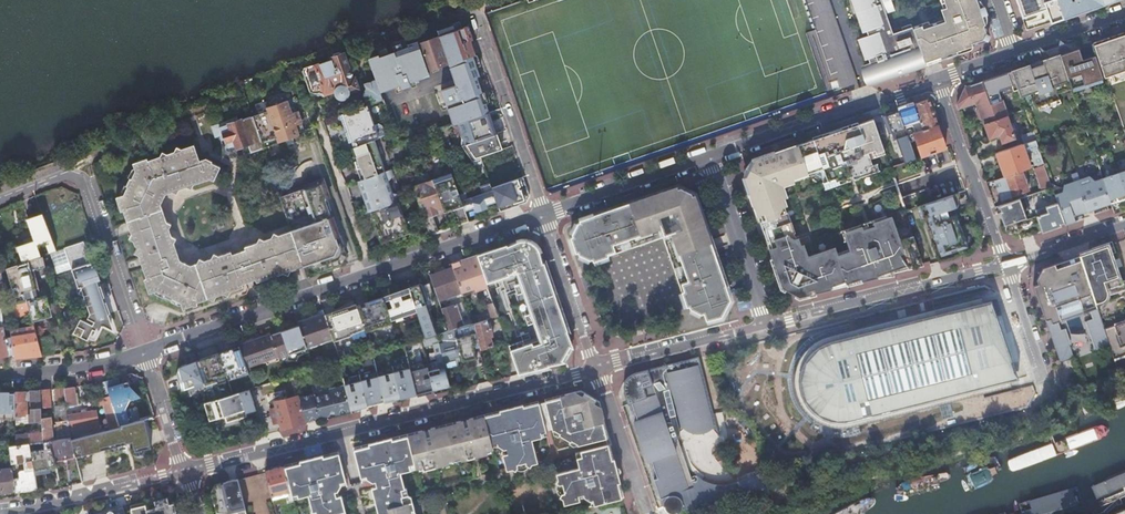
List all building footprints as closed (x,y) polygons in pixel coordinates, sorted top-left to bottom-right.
[(862,32),(864,32),(867,31),(868,35),(858,39),(865,60),(869,59),(870,63),(864,64),(871,84),(880,81),(906,72),(903,63),(913,60),(916,68),(920,67),(925,65),(923,59),(914,31),(904,34),(905,38),(896,41),(889,20),(897,17),(894,7),(904,4),(903,0),(851,0),(862,32)] [(984,42),(989,32),(985,23),(986,18),(985,12),(981,0),(940,0),(943,8),(941,9),(944,19),(930,24),(929,21),(928,21),(939,54),(946,58),(958,54),(957,51),(968,47),(984,42)] [(1023,18),(1046,9),(1051,22),(1053,21),(1063,18),(1057,0),(1016,0),(1023,18)] [(1100,0),(1074,0),(1070,1),(1069,0),(1057,0),(1063,18),(1080,12),(1102,5),(1100,0)] [(461,28),(459,21),(451,24),(452,25),(437,30),(439,35),(461,28)] [(932,62),(946,58),(939,54),(928,21),(912,26),(912,27),(914,31),(923,59),(925,65),(932,62)] [(473,41),(468,25),(461,28),(439,35),(438,35),(439,36),(418,44),(417,41),(407,44),(408,47),(402,49),(394,52),(388,54),(380,57),(379,57),(378,54),(368,58),(376,81),(380,93),(394,88),(399,86),(400,86),(402,89),(410,86),(409,83),(410,82),(414,81),(429,76),(427,71),(431,69),(438,67),(448,63),(452,76),(455,85),(441,90),(445,102),(447,108),(453,125),(458,123),(486,113),(489,112),(486,103),(482,92),(476,77),(479,76),(477,67),(473,56),(475,55),(471,41),(473,41)] [(1118,34),(1122,45),(1115,47),(1114,45),(1111,46),(1112,49),(1103,51),(1106,59),(1119,55),(1120,58),(1123,57),(1122,54),(1124,53),(1124,33),(1124,32),(1118,34)] [(1105,38),(1094,42),(1097,51),(1108,47),(1105,38)] [(402,49),(400,44),(392,46),(394,52),(402,49)] [(388,54),(386,48),(378,51),(380,57),(388,54)] [(320,92),(321,91),(322,91),(323,94),(336,90),(338,97),(340,98),(345,96),(346,95),(346,93),(358,89),(354,77),(352,78),(343,54),(330,58),(331,60),(315,65),(311,65),(303,68),(302,71),(310,93),(311,95),(313,94),(314,94),(316,94),(317,94),(318,93),(320,92)] [(971,85),(964,87),(959,98),(956,104),(958,109),(962,107),(976,102),(978,108),(976,112),(978,118),(982,120),(983,124),(1007,116),(1000,95),(1012,91),(1018,88),(1020,96),(1029,93),(1034,107),(1038,106),(1059,98),(1057,92),(1071,88),(1064,68),(1059,54),(1058,55),(1059,58),(1044,63),(1043,60),(1036,62),(1012,70),(1006,72),(991,78),(992,81),(972,88),(971,85)] [(1058,55),(1043,60),(1044,63),(1059,58),(1058,55)] [(1117,59),(1124,82),(1124,56),(1123,57),(1120,58),(1117,59)] [(903,63),(906,72),(916,68),(913,60),(903,63)] [(983,80),(971,85),(972,88),(992,81),(991,78),(983,80)] [(367,105),(382,99),(380,93),(376,81),(365,85),(367,90),(364,95),(367,105)] [(251,116),(262,147),(299,135),(298,132),(304,130),(298,111),(291,113),(287,100),(281,101),(281,100),(280,100),(279,99),(278,99),(277,98),(276,98),(274,98),(273,98),(272,99),(271,99),(271,100),(270,101),(270,102),(269,103),(269,104),(269,106),(265,107),(267,111),(251,116)] [(291,113),(298,111),(293,98),(287,100),(291,113)] [(1060,102),(1059,98),(1038,106),(1039,110),(1060,102)] [(931,111),(928,100),(927,100),(925,100),(913,105),(919,123),(921,129),(936,124),(931,111)] [(373,140),(384,137),(380,127),(376,125),(372,126),(365,105),(341,114),(343,121),(341,121),(348,143),(356,140),(358,146),(373,140)] [(919,123),(913,105),(910,106),(899,110),(905,128),(919,123)] [(907,134),(905,128),(899,110),(893,112),(881,116),(888,134),(899,130),(901,136),(895,138),(897,144),(901,154),(912,150),(907,134)] [(488,119),(486,113),(458,123),(462,136),(462,146),(464,145),(469,144),(470,143),(496,134),(491,118),(488,119)] [(257,149),(262,147),(251,116),(250,116),(237,121),(236,117),(230,119),(229,120),(211,126),(215,136),(219,135),(224,152),(229,154),(235,152),(238,147),(248,144),(251,152),(257,150),(257,149)] [(1007,116),(983,124),(989,139),(999,135),(1001,142),(1014,138),(1007,116)] [(874,153),(883,150),(882,149),(872,119),(857,124),(839,130),(835,132),(812,139),(774,153),(761,157),(752,160),(743,178),(744,179),(753,205),(763,235),(771,259),(781,288),(798,297),(826,290),(860,281),(923,265),(912,236),(897,241),(896,235),(894,230),(892,224),(889,217),(886,218),(874,222),(859,227),(844,233),(846,239),(849,248),(850,251),(836,256),(835,253),(833,248),(817,253),(810,256),(806,258),(802,246),(799,246),(796,239),(795,239),(793,233),(794,232),(792,226),(787,212),(786,213),(784,206),(785,206),(782,199),(782,198),(785,197),(782,189),(781,185),(785,184),(793,181),(792,178),(822,168),(823,171),(826,180),(828,187),(844,182),(843,178),(848,177),(850,176),(851,175),(857,174),(858,177),(874,172),(871,165),(869,158),(868,155),(867,152),(873,150),(874,153)] [(839,130),(857,124),(856,122),(811,137),(812,139),(835,132),(839,130)] [(940,136),(936,124),(921,129),(912,133),(920,156),(926,154),(944,148),(940,136)] [(1036,139),(1033,131),(1021,135),(1024,144),(1029,141),(1036,139)] [(278,198),(322,183),(304,134),(257,150),(251,152),(270,201),(278,198)] [(473,156),(474,158),(480,156),(502,149),(501,147),(500,144),(497,134),(496,135),(496,134),(470,143),(469,144),(464,145),(473,156)] [(1032,150),(1039,148),(1036,139),(1029,141),(1032,150)] [(383,172),(373,140),(358,146),(352,148),(354,155),(358,154),(359,159),(354,161),(360,179),(383,172)] [(996,153),(1004,176),(1021,170),(1030,167),(1023,144),(996,153)] [(290,270),(302,265),(289,230),(243,246),(244,249),(231,254),(230,251),(190,265),(179,260),(159,204),(164,194),(208,179),(212,180),(219,167),(212,164),(213,162),(204,158),(198,161),(192,145),(180,149),(175,147),(172,152),(165,154),(160,152),(158,157),(146,161),(145,159),(131,163),(133,169),(134,171),(130,179),(128,178),(124,186),(126,187),(122,195),(120,196),(115,198),(120,212),(122,211),(125,210),(128,220),(125,221),(130,234),(128,239),(132,242),(135,248),(133,253),(137,256),(142,268),(145,267),(148,277),(145,278),(143,279),(148,293),(154,292),(156,291),(163,295),(162,296),(163,296),(171,300),(171,299),(179,302),(180,305),(182,310),(196,305),(195,303),(208,298),(213,300),(215,296),(222,293),(227,295),(230,291),(242,286),(241,284),(254,279),(255,282),(268,277),(273,279),(275,275),(282,272),(287,274),(290,270)] [(474,158),(473,156),(464,145),(462,146),(470,157),(473,160),(481,159),(480,156),(474,158)] [(742,175),(743,178),(752,160),(751,160),(750,161),(745,167),(742,175)] [(1042,191),(1045,190),(1053,187),(1051,181),(1048,174),(1046,167),(1045,165),(1034,168),(1042,191)] [(793,181),(823,171),(822,168),(792,178),(793,181)] [(383,172),(360,179),(359,180),(370,211),(398,202),(402,200),(400,194),(392,193),(388,181),(393,175),(391,169),(383,172)] [(1021,170),(1004,176),(994,180),(999,194),(1009,191),(1011,196),(1028,191),(1021,170)] [(1094,214),(1113,208),(1112,203),(1103,178),(1095,180),(1092,177),(1090,176),(1080,179),(1078,172),(1072,174),(1072,176),(1074,181),(1064,184),(1064,187),(1063,191),(1055,194),(1058,202),(1066,224),(1085,217),(1083,213),(1088,211),(1092,209),(1094,214)] [(451,173),(432,179),(443,212),(453,209),(459,225),(468,222),(468,221),(465,213),(464,211),(462,206),(458,193),(455,185),(451,173)] [(1103,178),(1112,203),(1124,198),(1124,191),(1118,173),(1103,178)] [(492,187),(491,188),(492,191),(495,190),(502,210),(499,211),(499,212),(523,204),(525,203),(529,196),(523,177),(516,179),(510,181),(513,188),(503,191),(501,184),(492,187)] [(432,179),(412,186),(415,196),(419,207),(423,219),(426,226),(429,236),(438,233),(433,216),(443,212),(432,179)] [(753,205),(744,179),(742,180),(751,206),(753,205)] [(491,188),(489,183),(480,186),(472,189),(465,191),(458,193),(462,206),(464,211),(474,207),(474,209),(475,209),(474,206),(478,205),(479,207),(496,201),(492,191),(491,188)] [(658,192),(578,220),(570,237),(575,253),(592,261),(608,256),(607,254),(615,251),(614,249),(620,247),(618,243),(633,237),(642,234),(651,231),(660,228),(662,232),(663,235),(666,234),(670,233),(674,242),(677,251),(680,260),(687,281),(680,283),(683,291),(681,291),(687,307),(703,316),(705,320),(720,317),(730,299),(711,247),(693,194),(676,186),(658,192)] [(1009,191),(999,194),(1001,200),(1011,196),(1009,191)] [(964,206),(959,192),(930,203),(933,215),(938,213),(964,206)] [(1027,217),(1020,198),(1013,200),(1003,204),(998,206),(1001,214),(1004,225),(1006,224),(1006,225),(1005,227),(1005,231),(1006,232),(1008,233),(1012,233),(1017,231),(1019,239),(1042,232),(1061,226),(1061,225),(1065,223),(1065,224),(1066,224),(1058,202),(1036,210),(1038,215),(1027,219),(1026,217),(1027,217)] [(398,202),(370,211),(372,219),(375,218),(377,226),(375,226),(378,235),(381,242),(390,239),(409,233),(407,227),(409,221),(409,220),(403,217),(398,202)] [(45,241),(49,253),(58,250),(43,212),(28,218),(33,235),(35,240),(25,243),(18,245),(23,261),(38,257),(34,244),(45,241)] [(954,252),(959,250),(967,247),(966,245),(956,214),(941,219),(938,213),(933,215),(927,217),(941,256),(954,252)] [(874,222),(886,218),(885,215),(865,222),(840,231),(843,240),(846,239),(844,233),(859,227),(874,222)] [(289,230),(302,265),(314,261),(318,271),(341,263),(346,254),(341,241),(341,242),(339,236),(333,216),(289,230)] [(523,240),(522,240),(497,248),(507,276),(515,273),(518,283),(522,292),(527,307),(555,298),(538,249),(538,248),(536,247),(535,246),(533,244),(532,244),(531,243),(530,243),(529,242),(528,242),(527,241),(526,241),(525,241),(523,240)] [(80,243),(64,248),(66,253),(69,263),(72,269),(87,264),(83,252),(80,243)] [(1095,304),(1101,303),(1124,294),(1124,291),(1124,287),(1117,268),(1117,267),(1117,266),(1117,265),(1116,266),(1115,262),(1115,261),(1114,260),(1112,253),(1111,252),(1110,252),(1108,245),(1078,255),(1079,258),(1084,271),(1090,288),(1094,299),(1095,304)] [(487,251),(476,255),(486,283),(500,278),(507,276),(497,248),(487,251)] [(849,248),(835,253),(836,256),(850,251),(849,248)] [(459,261),(451,263),(452,267),(459,285),(460,290),(463,299),(478,294),(484,312),(477,315),(479,321),(481,321),(486,319),(487,319),(496,316),(497,316),(488,287),(486,283),(476,255),(467,258),(459,261)] [(1048,330),(1060,362),(1073,357),(1063,329),(1058,331),(1055,322),(1091,309),(1094,318),(1086,321),(1097,349),(1109,344),(1104,329),(1104,328),(1098,313),(1095,304),(1094,299),(1090,288),(1084,271),(1079,258),(1078,255),(1040,268),(1037,275),(1035,280),(1036,284),(1032,286),(1045,320),(1048,330)] [(30,270),(45,267),(42,256),(16,265),(16,266),(26,301),(29,313),(32,321),(49,317),(44,300),(33,303),(31,293),(27,294),(26,291),(35,289),(30,270)] [(91,263),(87,264),(88,264),(89,264),(90,265),(91,265),(91,266),(92,266),(108,315),(109,314),(98,281),(100,280),(95,265),(93,263),(91,263)] [(91,320),(103,326),(105,325),(105,326),(106,327),(107,328),(108,328),(109,327),(110,327),(110,326),(110,325),(110,324),(111,324),(108,315),(92,266),(91,266),(91,265),(90,265),(89,264),(88,264),(87,264),(72,269),(78,288),(80,287),(81,288),(78,294),(83,296),(84,298),(81,303),(87,306),(89,314),(91,320)] [(16,266),(6,267),(16,303),(26,301),(16,266)] [(452,267),(429,275),(438,299),(460,290),(459,285),(452,267)] [(522,292),(518,283),(513,285),(517,294),(522,292)] [(383,299),(388,313),(402,308),(404,313),(416,309),(416,307),(410,290),(383,299)] [(1101,303),(1101,304),(1124,296),(1124,294),(1101,303)] [(981,297),(829,335),(824,337),(825,342),(830,340),(837,338),(838,343),(842,342),(840,337),(852,335),(949,310),(950,315),(953,314),(952,309),(982,302),(981,297)] [(508,346),(517,374),(518,374),(530,371),(536,370),(541,368),(561,363),(562,363),(562,362),(571,347),(571,346),(571,345),(555,298),(527,307),(532,323),(535,332),(538,340),(539,343),(536,344),(535,342),(524,345),(522,341),(508,346)] [(949,310),(852,335),(840,337),(842,342),(838,343),(837,338),(830,340),(825,342),(819,345),(813,349),(809,353),(805,359),(801,365),(799,372),(799,379),(799,386),(800,392),(803,399),(806,405),(811,410),(816,414),(824,419),(831,421),(837,422),(845,421),(850,421),(858,419),(856,414),(859,413),(861,418),(872,415),(969,391),(968,386),(971,385),(972,390),(997,384),(1009,381),(1017,378),(1004,339),(991,299),(982,302),(952,309),(953,314),(950,315),(949,310)] [(26,301),(16,303),(6,305),(8,317),(29,313),(26,301)] [(349,335),(364,329),(360,315),(356,303),(340,309),(349,335)] [(427,303),(416,307),(416,309),(426,336),(433,334),(437,334),(437,333),(447,331),(445,324),(435,327),(427,303)] [(456,304),(441,309),(449,330),(452,329),(457,328),(463,326),(456,304)] [(340,309),(324,314),(328,326),(332,338),(333,340),(349,335),(340,309)] [(93,322),(101,326),(102,326),(103,326),(91,320),(89,314),(87,319),(93,322)] [(297,325),(238,346),(239,349),(246,369),(279,357),(279,360),(307,349),(307,348),(332,338),(328,326),(324,314),(297,324),(297,325)] [(94,326),(92,325),(80,319),(72,333),(87,340),(88,338),(94,326)] [(479,321),(474,323),(476,332),(479,343),(480,349),(481,349),(492,345),(486,319),(481,321),(479,321)] [(93,322),(92,325),(94,326),(88,338),(92,340),(94,340),(95,339),(101,326),(93,322)] [(1115,361),(1124,358),(1124,322),(1124,323),(1104,329),(1115,361)] [(472,323),(463,326),(457,328),(459,336),(456,336),(457,340),(455,340),(459,357),(461,357),(462,361),(477,357),(474,345),(472,345),(469,334),(476,332),(474,323),(473,323),(472,323)] [(535,332),(532,323),(527,325),(530,334),(535,332)] [(0,326),(0,356),(8,356),(14,355),(11,337),(5,338),(3,326),(0,326)] [(33,327),(10,330),(11,337),(14,355),(14,357),(41,355),(38,343),(37,339),(33,327)] [(472,345),(474,345),(479,343),(476,332),(469,334),(472,345)] [(433,334),(426,336),(420,338),(422,346),(439,341),(438,338),(437,334),(433,334)] [(38,343),(41,355),(52,352),(48,336),(37,339),(38,343)] [(844,427),(847,427),(845,421),(837,422),(831,421),(824,419),(816,414),(811,410),(806,405),(803,399),(800,392),(799,386),(799,379),(799,372),(801,365),(805,359),(809,353),(813,349),(819,345),(825,342),(824,337),(823,337),(817,340),(809,345),(802,353),(798,360),(795,368),(794,372),(793,379),(794,386),(795,394),(799,403),(804,410),(809,415),(816,421),(820,423),(828,426),(835,427),(844,427)] [(443,360),(443,361),(459,357),(455,340),(439,344),(443,360)] [(246,369),(239,349),(232,351),(231,348),(195,361),(188,363),(176,367),(173,375),(179,391),(185,389),(202,384),(203,387),(204,387),(214,383),(215,383),(213,377),(214,376),(223,374),(225,373),(233,370),(235,374),(236,379),(248,374),(246,369)] [(188,363),(195,361),(192,353),(183,356),(184,359),(186,359),(188,363)] [(647,461),(650,460),(657,478),(653,480),(660,499),(666,497),(664,500),(663,502),(662,506),(664,510),(666,512),(667,513),(670,513),(676,513),(678,513),(680,511),(682,508),(682,506),(683,506),(685,511),(695,508),(693,503),(684,506),(681,497),(690,494),(688,489),(694,487),(691,479),(676,435),(683,428),(684,429),(688,432),(693,434),(696,435),(702,435),(706,434),(712,431),(713,430),(718,436),(718,435),(713,413),(698,357),(657,368),(659,377),(651,380),(649,375),(647,370),(632,374),(631,374),(629,376),(625,380),(623,385),(623,391),(627,404),(631,403),(637,421),(633,423),(647,461)] [(632,374),(647,370),(649,375),(651,380),(659,377),(657,368),(698,357),(656,367),(647,370),(635,372),(634,373),(633,373),(632,374)] [(443,360),(427,364),(429,371),(433,390),(449,386),(444,367),(445,367),(443,361),(443,360)] [(405,371),(404,369),(402,362),(382,367),(384,373),(385,373),(386,376),(390,375),(389,372),(395,371),(400,370),(400,372),(405,371)] [(475,368),(479,383),(488,381),(484,365),(475,368)] [(417,394),(411,371),(410,367),(404,369),(405,371),(400,372),(400,370),(395,371),(389,372),(390,375),(386,376),(385,373),(384,373),(372,376),(370,377),(371,380),(367,381),(366,378),(353,382),(354,385),(350,386),(349,383),(344,384),(351,411),(417,394)] [(427,367),(411,371),(417,394),(433,390),(427,367)] [(370,377),(372,376),(370,370),(359,373),(359,374),(347,377),(349,383),(350,386),(354,385),(353,382),(366,378),(367,381),(371,380),(370,377)] [(223,374),(214,376),(217,384),(225,381),(223,374)] [(107,381),(104,381),(120,426),(129,424),(126,409),(132,400),(139,397),(136,394),(132,392),(129,390),(128,390),(124,389),(120,389),(119,389),(117,387),(119,386),(119,385),(117,378),(116,378),(113,379),(110,380),(107,381)] [(97,383),(95,383),(110,428),(120,426),(104,381),(102,382),(99,382),(97,383)] [(847,427),(852,426),(1010,385),(1009,381),(997,384),(972,390),(971,385),(968,386),(969,391),(872,415),(861,418),(859,413),(856,414),(858,419),(850,421),(845,421),(847,427)] [(202,384),(185,389),(187,397),(205,391),(203,387),(202,384)] [(351,411),(344,384),(328,389),(330,393),(314,397),(314,394),(299,397),(306,422),(320,418),(319,414),(322,413),(322,414),(323,415),(325,416),(327,416),(328,415),(329,414),(330,413),(330,411),(334,410),(335,414),(351,411)] [(64,388),(66,406),(76,405),(73,387),(71,388),(68,388),(66,388),(64,388)] [(56,389),(54,389),(57,407),(59,422),(64,421),(64,418),(68,417),(68,416),(66,406),(63,389),(61,389),(58,389),(56,389)] [(258,405),(253,389),(249,390),(255,406),(258,405)] [(41,416),(39,390),(37,390),(35,391),(32,391),(30,391),(27,391),(28,397),(30,397),(31,413),(28,413),(29,423),(42,422),(41,416)] [(42,390),(40,390),(41,407),(50,407),(48,390),(46,390),(44,390),(42,390)] [(255,406),(249,390),(242,392),(247,408),(255,406)] [(28,397),(27,391),(25,391),(22,391),(20,391),(17,391),(15,391),(15,397),(15,421),(16,421),(16,423),(29,423),(28,413),(28,397)] [(247,408),(242,392),(207,402),(209,410),(210,410),(213,420),(225,416),(227,416),(228,419),(229,422),(249,416),(247,408)] [(584,392),(583,394),(595,400),(595,399),(584,392)] [(601,418),(603,417),(599,406),(593,402),(595,400),(583,394),(581,396),(577,393),(563,397),(574,442),(577,444),(577,445),(606,438),(602,423),(603,422),(601,418)] [(299,397),(299,396),(296,397),(296,396),(275,402),(277,407),(270,409),(273,422),(280,420),(280,423),(282,428),(303,423),(303,422),(306,422),(299,397)] [(15,421),(15,397),(0,397),(0,421),(15,421)] [(571,440),(574,442),(563,397),(560,398),(544,401),(551,429),(552,430),(553,430),(559,433),(558,435),(559,435),(569,441),(570,442),(571,440)] [(541,402),(538,403),(545,430),(551,429),(544,401),(541,402)] [(538,403),(528,406),(536,439),(541,437),(540,432),(545,431),(545,430),(538,403)] [(499,413),(523,407),(522,405),(499,410),(499,413)] [(483,417),(492,450),(493,449),(492,447),(491,444),(496,443),(497,446),(503,449),(505,449),(507,453),(504,454),(502,455),(506,470),(512,469),(515,470),(515,469),(516,468),(526,465),(528,466),(529,467),(531,464),(537,463),(531,440),(536,439),(528,406),(523,407),(499,413),(492,414),(483,417)] [(68,417),(70,435),(100,430),(96,411),(68,416),(68,417)] [(44,416),(41,416),(42,422),(42,433),(43,441),(50,440),(57,440),(56,427),(52,427),(51,423),(51,418),(44,419),(44,416)] [(59,422),(60,439),(70,438),(70,435),(68,417),(64,418),(64,421),(59,422)] [(110,428),(98,431),(98,432),(101,446),(103,445),(118,442),(161,432),(157,417),(155,417),(129,424),(120,426),(110,428)] [(492,450),(483,417),(473,419),(472,417),(468,418),(467,421),(468,426),(469,426),(472,436),(465,438),(462,428),(464,427),(463,422),(460,420),(456,422),(456,424),(435,429),(434,427),(430,428),(428,430),(430,436),(431,435),(434,446),(427,448),(424,437),(426,437),(424,432),(422,430),(417,431),(418,433),(398,438),(388,441),(368,446),(353,450),(356,463),(360,478),(365,476),(366,479),(372,483),(374,482),(376,487),(373,487),(371,488),(375,504),(377,511),(377,513),(411,513),(412,513),(411,511),(414,510),(412,502),(410,496),(410,497),(407,495),(402,496),(401,490),(404,489),(404,488),(400,473),(410,470),(409,465),(414,464),(415,469),(418,468),(426,466),(427,466),(428,467),(428,469),(443,465),(442,464),(442,462),(447,461),(461,458),(466,456),(466,458),(467,459),(481,456),(480,454),(480,452),(482,452),(490,450),(492,450)] [(468,426),(464,427),(462,428),(465,438),(472,436),(469,426),(468,426)] [(29,443),(29,434),(19,434),(18,431),(16,431),(16,445),(29,443)] [(101,446),(98,432),(71,439),(83,479),(109,471),(106,460),(103,445),(101,446)] [(162,434),(161,432),(118,442),(119,445),(162,434)] [(43,441),(42,433),(29,433),(29,434),(29,443),(41,441),(43,441)] [(430,436),(426,437),(424,437),(427,448),(434,446),(431,435),(430,436)] [(57,440),(50,440),(52,448),(55,462),(75,457),(74,451),(70,438),(60,439),(57,440)] [(43,441),(41,441),(43,450),(52,448),(50,440),(43,441)] [(32,458),(33,458),(38,487),(48,486),(48,488),(51,488),(50,484),(47,485),(45,470),(47,470),(47,467),(46,467),(41,441),(29,443),(32,458)] [(103,445),(106,460),(122,456),(119,445),(118,442),(103,445)] [(32,458),(29,443),(16,445),(11,445),(8,446),(10,457),(11,462),(17,461),(17,456),(25,456),(25,460),(22,460),(24,474),(22,474),(22,477),(13,478),(15,491),(37,487),(32,458)] [(581,457),(576,458),(578,468),(556,474),(557,479),(555,482),(557,483),(558,484),(561,494),(560,495),(559,497),(562,499),(563,505),(569,503),(579,501),(579,498),(578,496),(583,495),(583,497),(589,501),(592,500),(593,505),(621,498),(617,483),(620,482),(618,475),(615,466),(613,459),(611,460),(607,444),(579,451),(581,457)] [(10,457),(8,446),(0,447),(0,458),(10,457)] [(290,491),(292,496),(297,494),(298,498),(307,495),(311,512),(315,511),(316,513),(345,513),(341,495),(338,496),(336,497),(335,492),(337,491),(341,485),(340,483),(345,481),(338,454),(323,458),(299,463),(284,467),(290,491)] [(299,461),(299,463),(323,458),(322,455),(299,461)] [(266,472),(272,496),(290,491),(284,467),(265,471),(266,472)] [(15,491),(13,478),(12,468),(0,470),(0,493),(15,491)] [(693,503),(695,508),(737,493),(734,483),(727,484),(718,485),(712,484),(706,482),(701,479),(697,476),(691,479),(694,487),(688,489),(690,494),(681,497),(684,506),(693,503)] [(224,482),(223,483),(214,485),(211,491),(216,513),(231,513),(247,513),(238,479),(228,481),(229,486),(225,487),(224,482)] [(224,482),(225,487),(229,486),(228,481),(238,479),(226,482),(224,482)] [(129,505),(131,513),(178,513),(177,510),(175,511),(173,503),(172,503),(173,507),(169,508),(168,504),(166,497),(153,500),(153,503),(155,507),(148,509),(145,510),(143,502),(146,502),(146,501),(129,505)] [(85,505),(82,506),(80,506),(78,507),(77,507),(78,513),(87,513),(86,511),(85,505)]
